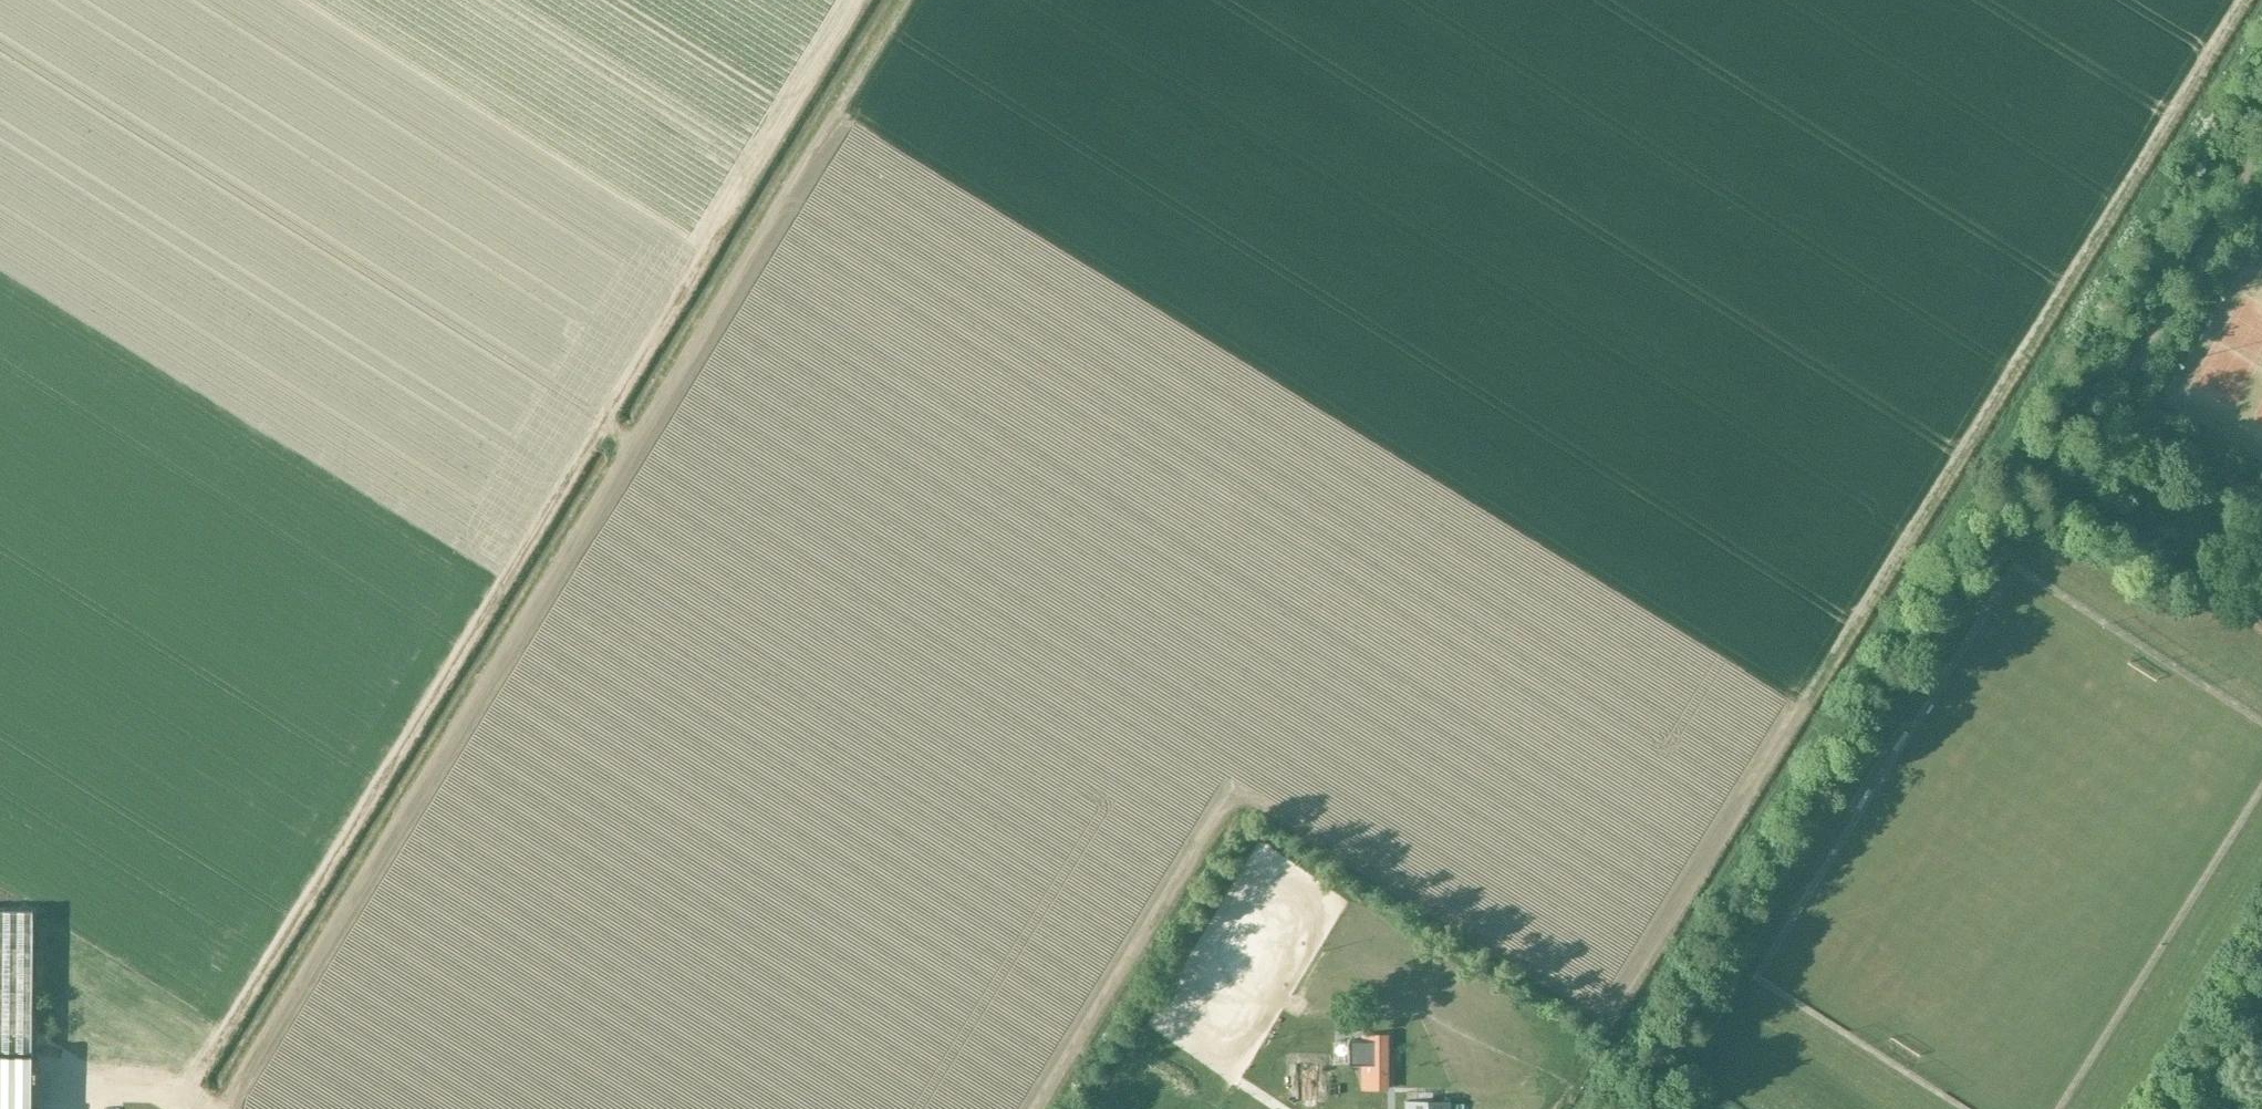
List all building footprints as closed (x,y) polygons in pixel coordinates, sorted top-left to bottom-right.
[(2253,396),(2261,402),(2261,380),(2253,396)] [(30,909),(0,909),(0,1108),(28,1108),(30,909)] [(1386,1035),(1361,1035),(1361,1041),(1351,1041),(1351,1063),(1362,1063),(1361,1088),(1386,1089),(1386,1035)]
